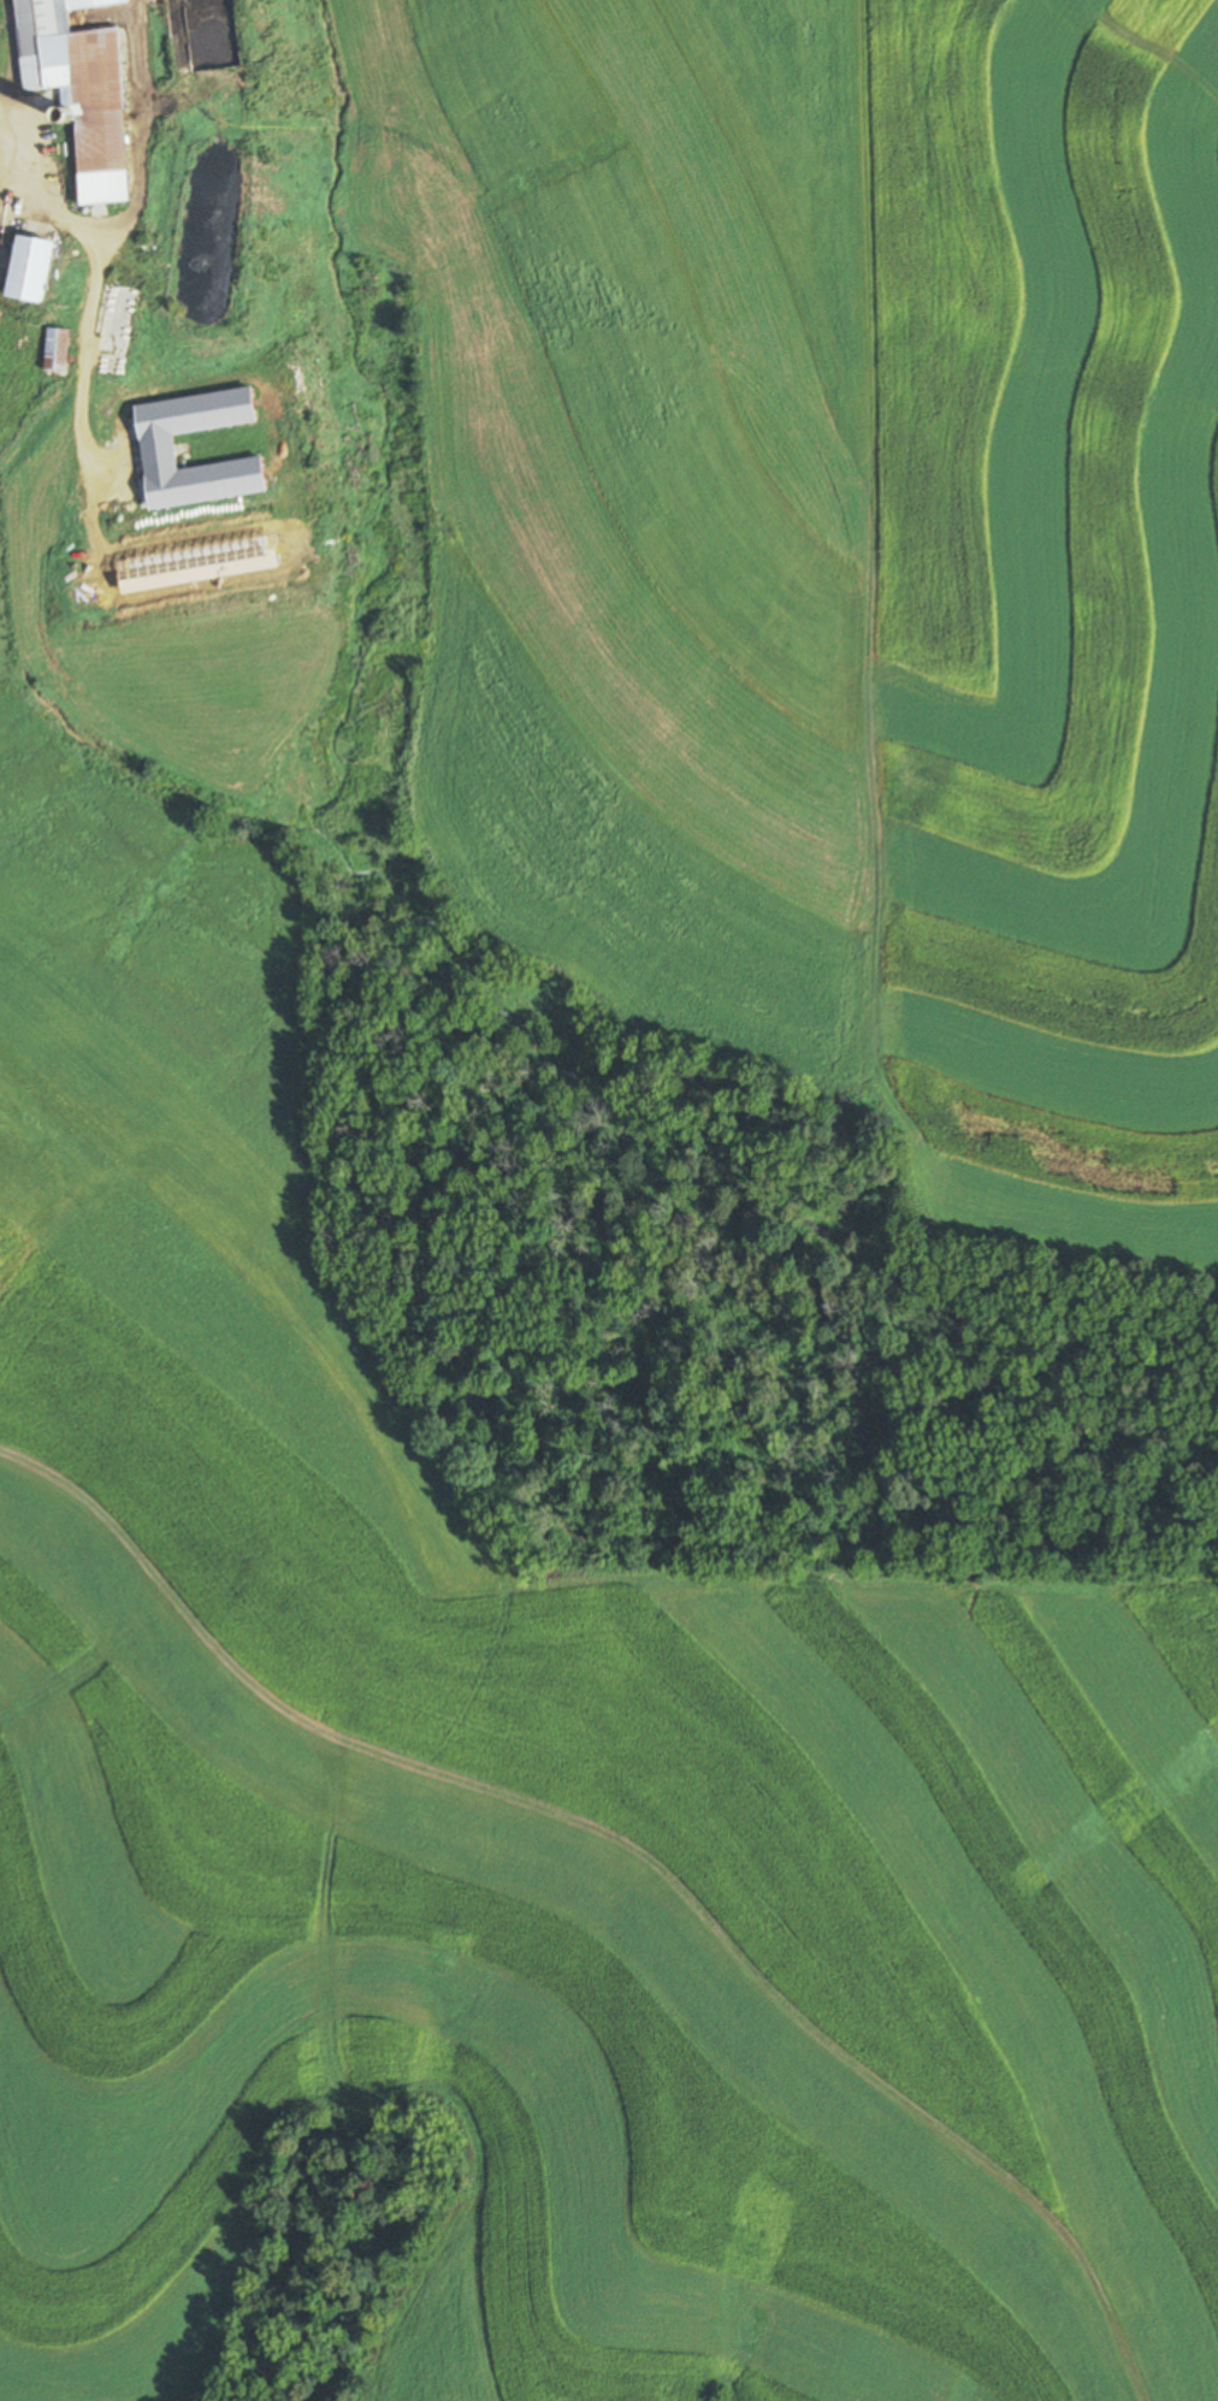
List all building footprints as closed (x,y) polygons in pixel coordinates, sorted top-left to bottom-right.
[(23,91),(62,89),(64,121),(77,124),(83,205),(131,201),(119,29),(72,33),(69,0),(17,0),(23,91)] [(46,303),(57,240),(19,234),(8,296),(46,303)] [(46,371),(69,371),(69,328),(46,328),(46,371)]
